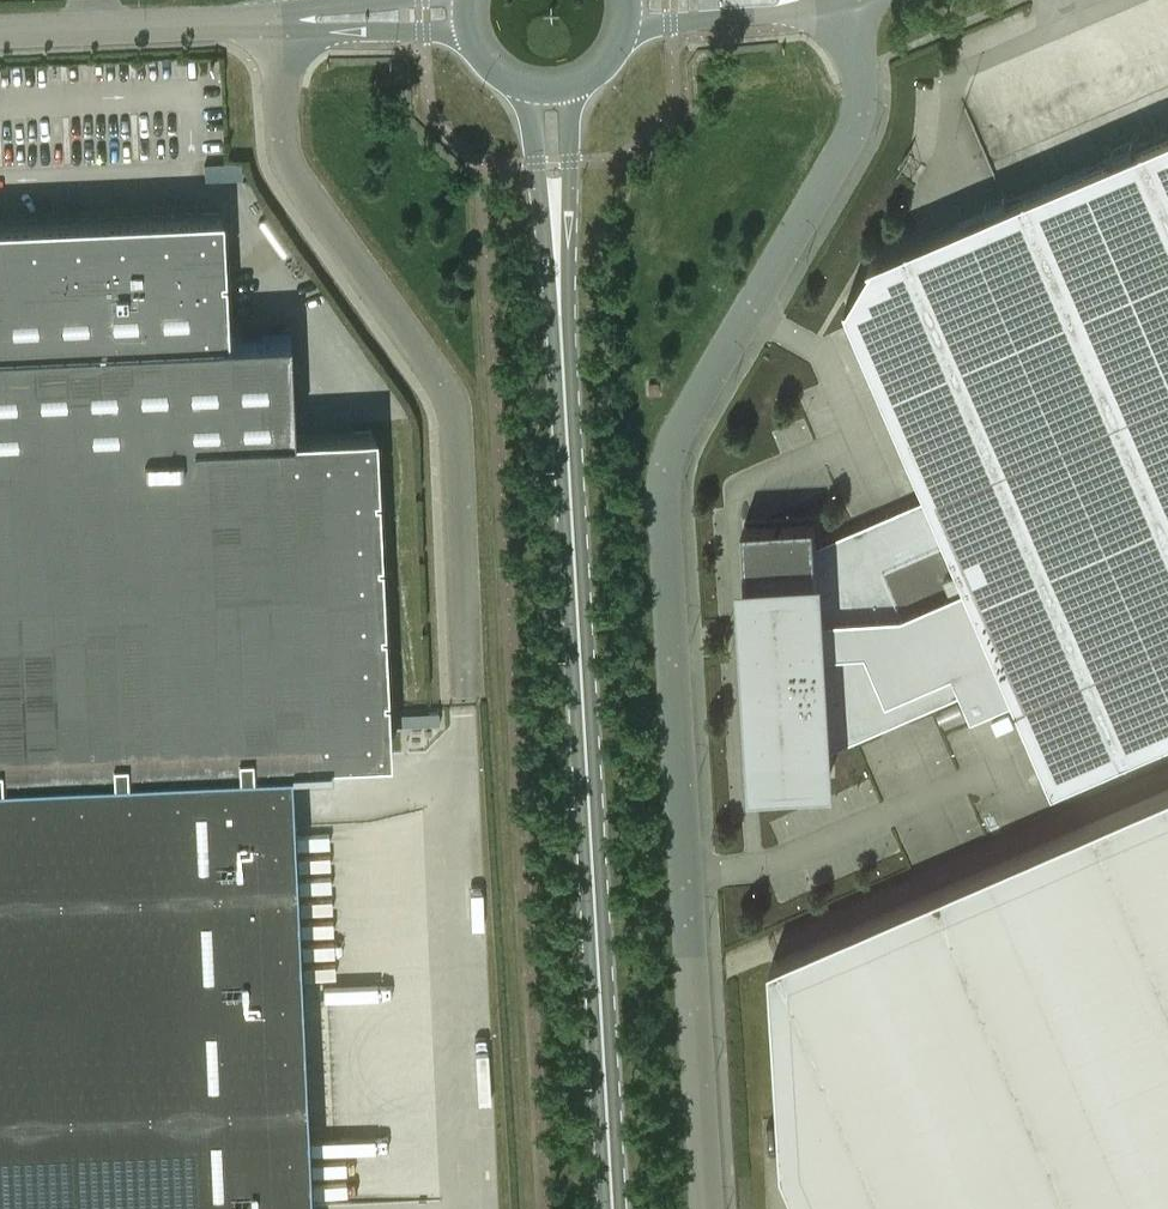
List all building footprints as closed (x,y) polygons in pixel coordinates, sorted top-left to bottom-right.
[(1017,695),(1055,783),(1167,734),(1167,132),(1134,146),(1132,141),(1113,149),(1115,154),(1007,201),(1004,196),(986,204),(988,209),(870,260),(870,261),(872,263),(849,301),(847,300),(847,301),(931,495),(817,544),(816,520),(744,524),(750,622),(758,622),(759,631),(758,631),(756,632),(755,632),(754,633),(753,634),(753,635),(753,636),(753,638),(753,639),(753,640),(754,641),(755,642),(756,643),(757,644),(758,644),(760,644),(760,653),(752,654),(759,778),(831,774),(829,750),(964,692),(973,714),(1017,695)] [(292,764),(332,763),(332,758),(388,756),(374,431),(296,433),(291,334),(226,337),(220,213),(0,223),(0,777),(292,764)] [(292,764),(0,777),(0,1208),(312,1208),(292,764)] [(773,961),(784,1146),(803,1145),(806,1208),(1167,1208),(1167,789),(773,961)] [(334,897),(332,862),(302,863),(304,899),(334,897)] [(788,927),(792,937),(884,900),(880,890),(788,927)] [(320,1107),(348,1107),(348,1094),(309,1093),(308,1132),(319,1132),(320,1107)]
